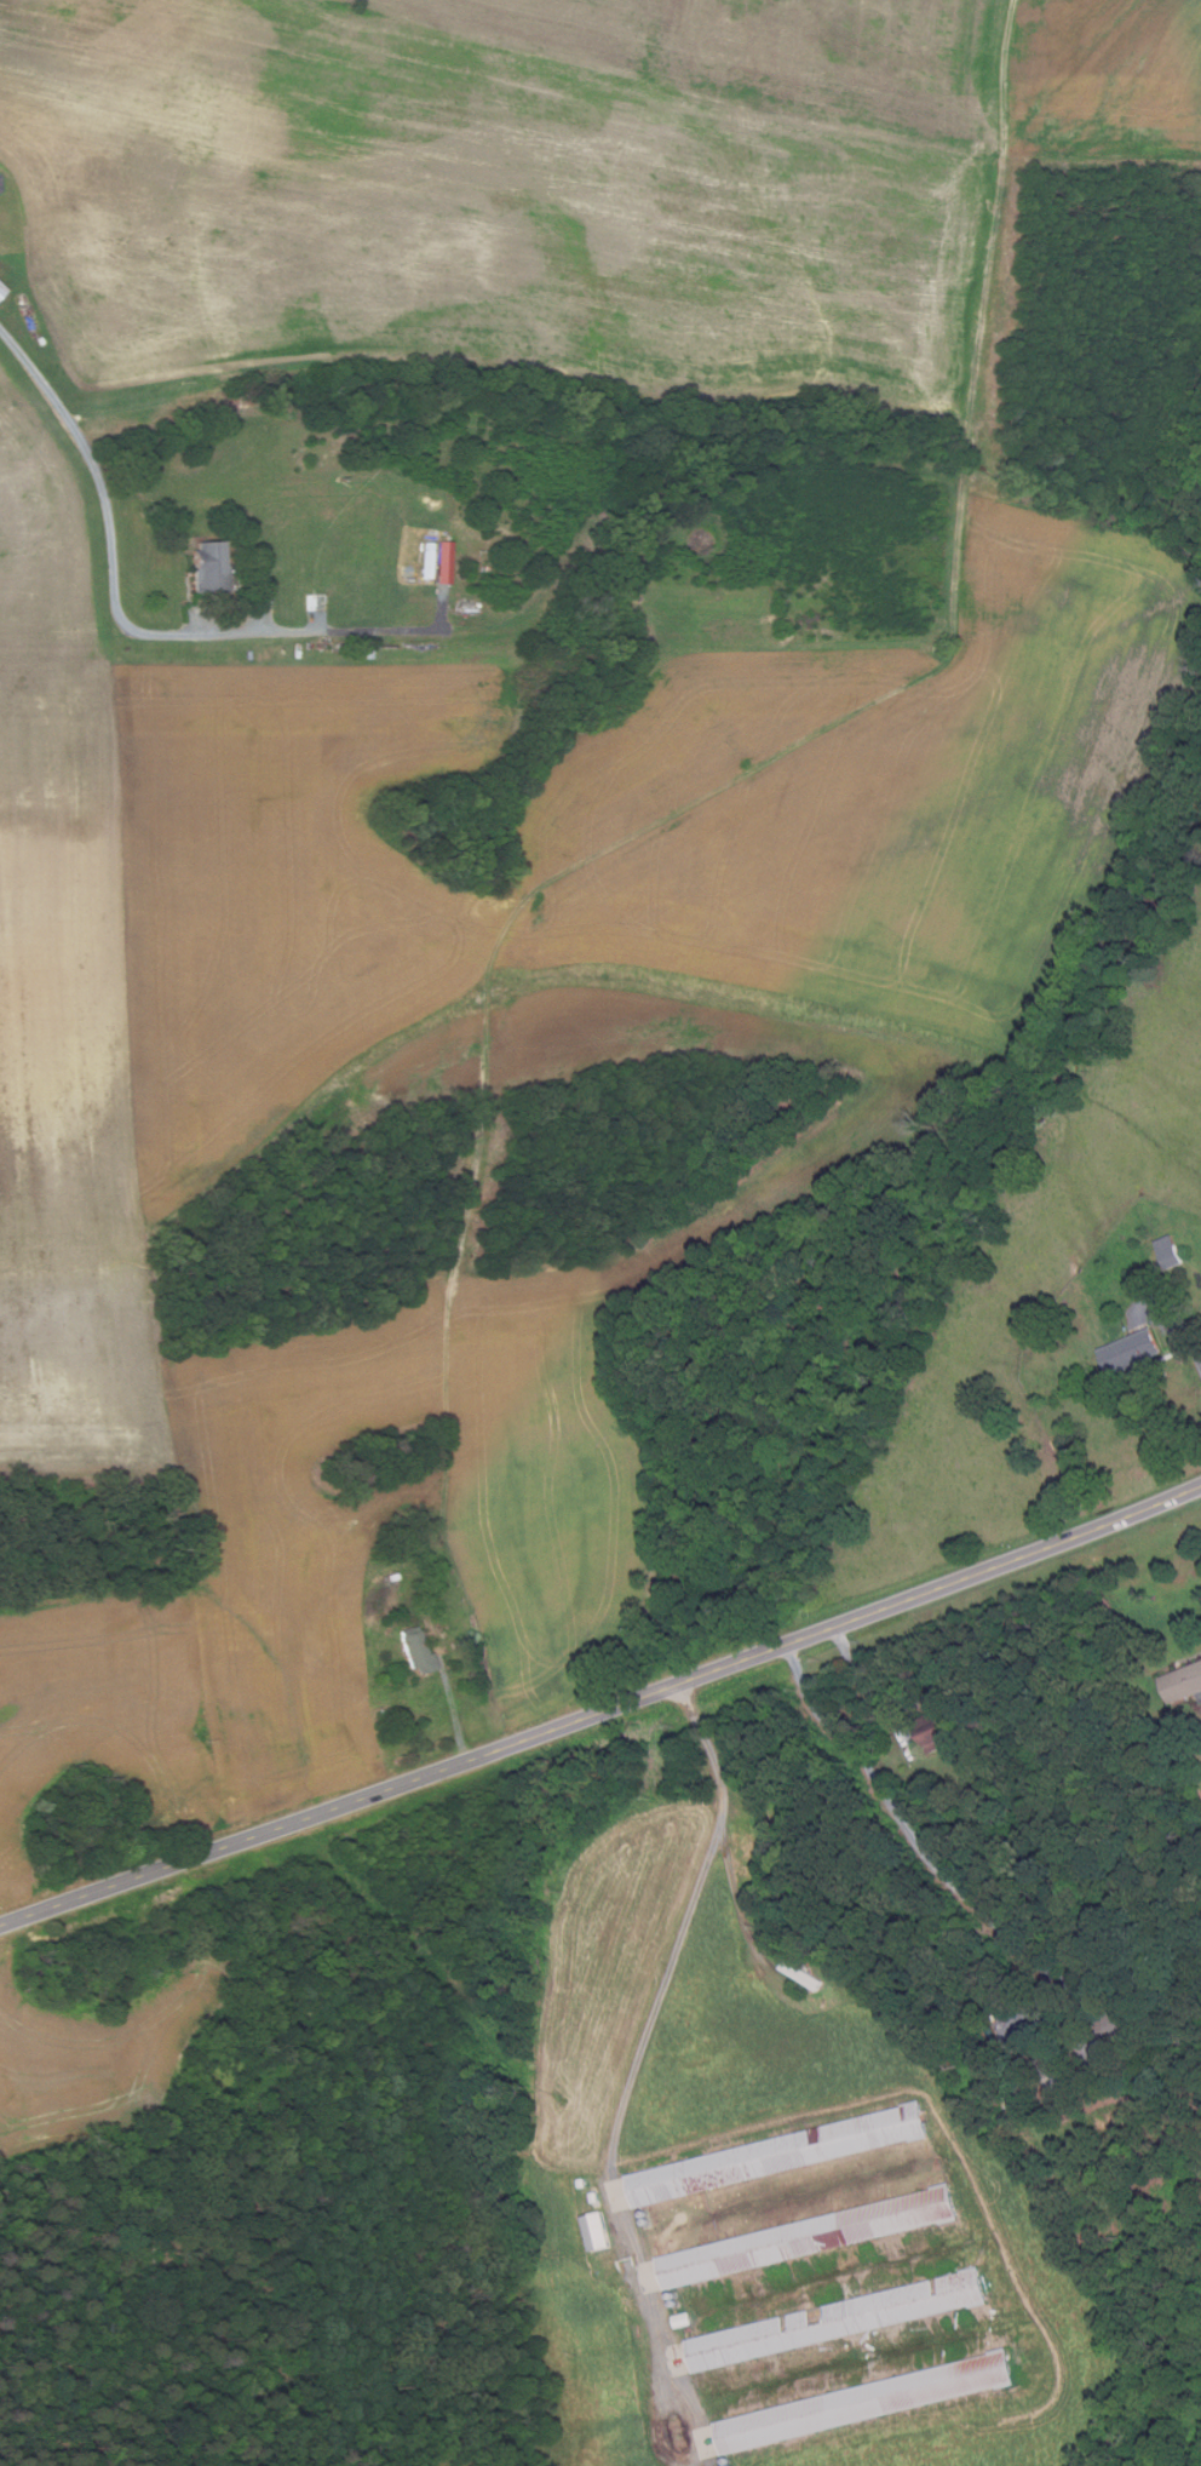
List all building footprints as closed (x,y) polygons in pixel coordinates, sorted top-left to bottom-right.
[(449,540),(435,539),(434,582),(447,582),(449,540)] [(192,592),(190,550),(196,549),(195,541),(218,540),(219,563),(228,563),(229,590),(192,592)] [(1163,1268),(1154,1239),(1171,1233),(1180,1262),(1163,1268)] [(1107,1373),(1097,1348),(1150,1327),(1160,1352),(1107,1373)] [(416,1674),(414,1665),(408,1667),(397,1629),(415,1623),(424,1652),(429,1651),(435,1669),(416,1674)] [(1156,1676),(1200,1659),(1200,1690),(1167,1703),(1156,1676)] [(929,1753),(913,1720),(938,1708),(954,1740),(929,1753)] [(781,1968),(786,1959),(797,1965),(799,1960),(806,1965),(803,1968),(823,1982),(817,1991),(811,1988),(808,1992),(800,1988),(804,1983),(781,1968)] [(1102,2043),(1094,2020),(1102,2018),(1101,2013),(1124,2005),(1125,2009),(1132,2007),(1139,2030),(1102,2043)] [(891,2032),(885,2023),(893,2017),(901,2026),(891,2032)] [(1044,2078),(1038,2059),(1057,2053),(1063,2072),(1044,2078)] [(1007,2109),(1001,2093),(1016,2087),(1022,2104),(1007,2109)] [(633,2207),(625,2174),(900,2105),(900,2104),(918,2099),(926,2137),(908,2141),(908,2139),(633,2207)] [(663,2289),(655,2256),(930,2187),(929,2186),(948,2181),(956,2219),(938,2224),(937,2220),(663,2289)] [(602,2201),(596,2202),(593,2193),(599,2192),(602,2201)] [(605,2212),(614,2246),(593,2252),(585,2216),(605,2212)] [(691,2373),(684,2340),(959,2271),(958,2270),(976,2265),(985,2304),(967,2307),(966,2304),(691,2373)] [(720,2455),(712,2421),(988,2353),(987,2350),(1004,2346),(1013,2385),(996,2388),(995,2386),(720,2455)]
